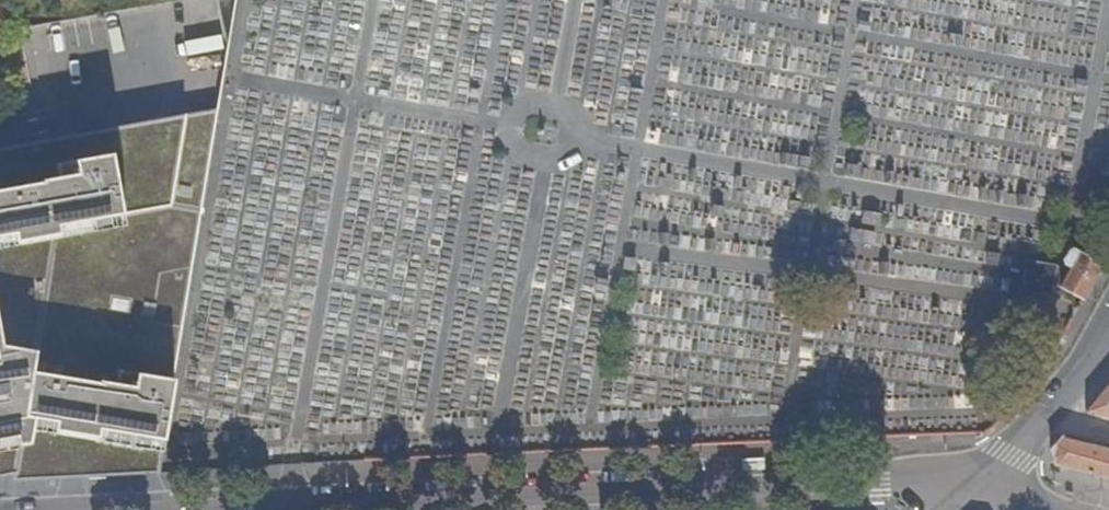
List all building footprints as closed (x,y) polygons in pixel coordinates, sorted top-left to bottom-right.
[(237,0),(215,0),(214,6),(230,44),(237,0)] [(220,106),(0,148),(0,475),(13,474),(13,481),(160,473),(220,106)] [(1086,254),(1093,242),(1079,236),(1073,248),(1086,254)] [(1060,287),(1083,300),(1108,256),(1101,252),(1097,246),(1095,238),(1093,242),(1086,254),(1073,248),(1068,249),(1063,259),(1065,264),(1070,268),(1060,287)] [(1051,285),(1056,265),(1038,260),(1036,269),(1025,267),(1021,286),(1050,292),(1051,285)] [(1087,413),(1108,418),(1108,387),(1087,413)] [(1064,436),(1051,450),(1055,466),(1108,479),(1108,450),(1066,439),(1064,436)]
